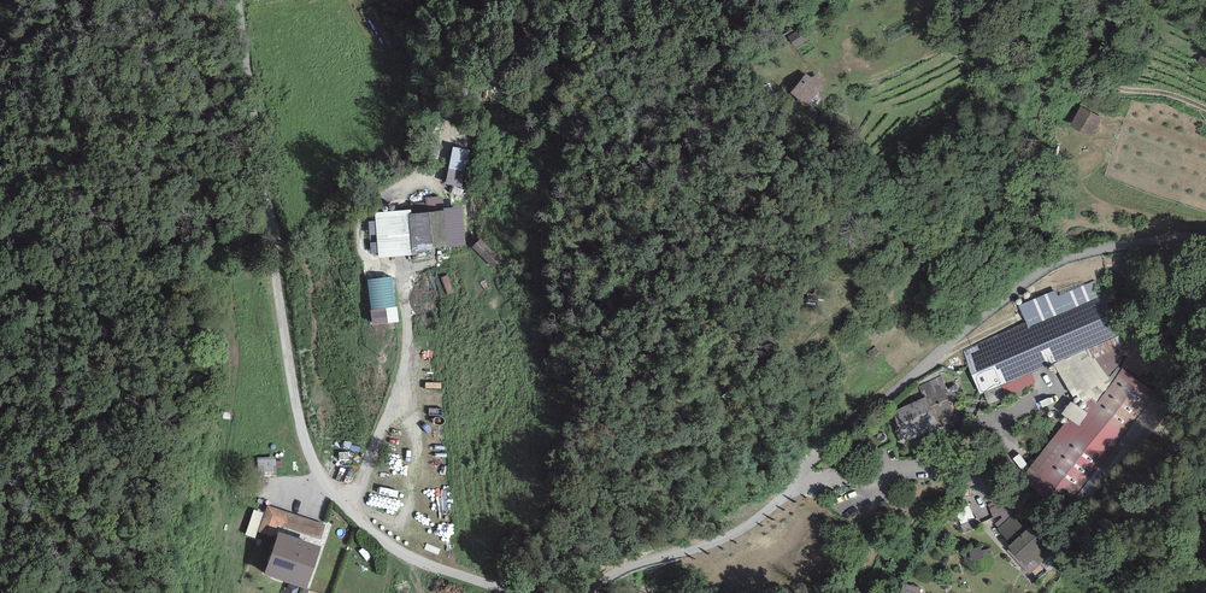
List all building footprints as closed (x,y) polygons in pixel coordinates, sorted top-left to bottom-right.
[(824,87),(809,73),(792,92),(807,106),(824,87)] [(1102,117),(1081,107),(1071,126),(1092,137),(1102,117)] [(446,185),(464,189),(472,153),(455,149),(446,185)] [(387,208),(374,209),(379,256),(413,252),(413,248),(463,242),(461,223),(456,224),(454,207),(409,211),(408,206),(397,207),(397,209),(388,210),(387,208)] [(474,251),(495,270),(503,262),(481,242),(474,251)] [(398,324),(396,278),(370,280),(373,325),(398,324)] [(1101,296),(964,351),(983,393),(1055,362),(1083,401),(1022,478),(1078,524),(1171,403),(1121,363),(1112,377),(1086,347),(1122,334),(1101,296)] [(925,397),(897,409),(909,437),(959,416),(949,396),(960,391),(957,380),(946,385),(941,378),(921,387),(925,397)] [(322,523),(265,505),(257,528),(273,533),(261,570),(303,583),(322,523)] [(1030,528),(1016,512),(998,528),(1014,545),(1011,548),(1028,566),(1035,559),(1041,565),(1057,551),(1034,525),(1030,528)] [(903,592),(926,592),(920,592),(921,584),(905,581),(903,592)]
